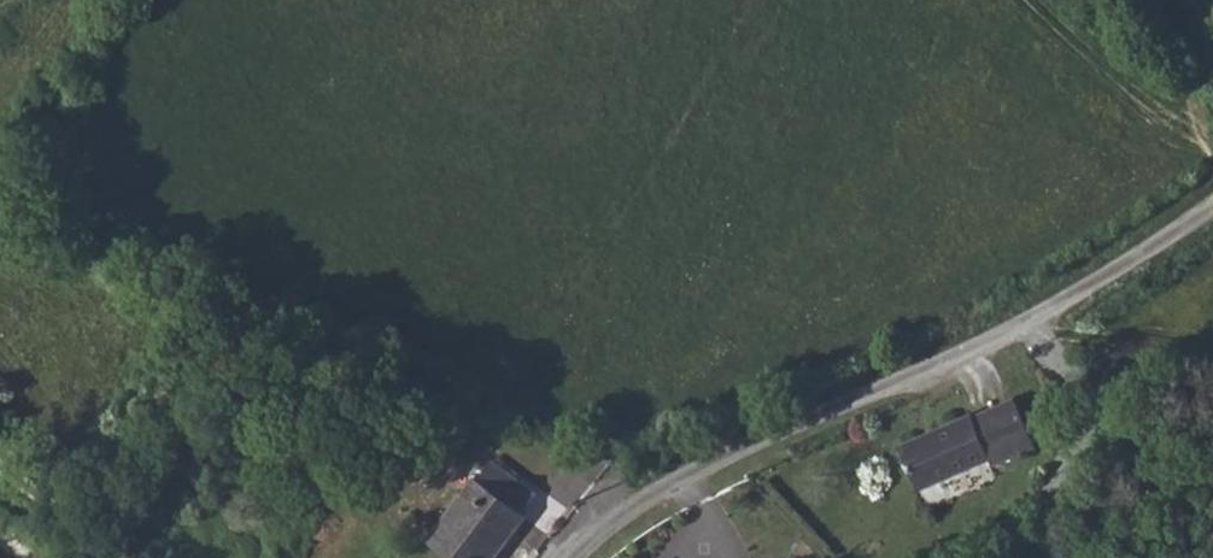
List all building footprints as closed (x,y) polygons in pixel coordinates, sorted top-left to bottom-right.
[(1013,398),(972,416),(971,414),(899,446),(919,491),(990,460),(992,466),(1035,447),(1013,398)] [(493,495),(510,473),(492,459),(476,481),(493,495)] [(476,481),(473,479),(427,540),(451,557),(493,557),(524,517),(521,515),(538,493),(510,473),(493,495),(476,481)]
